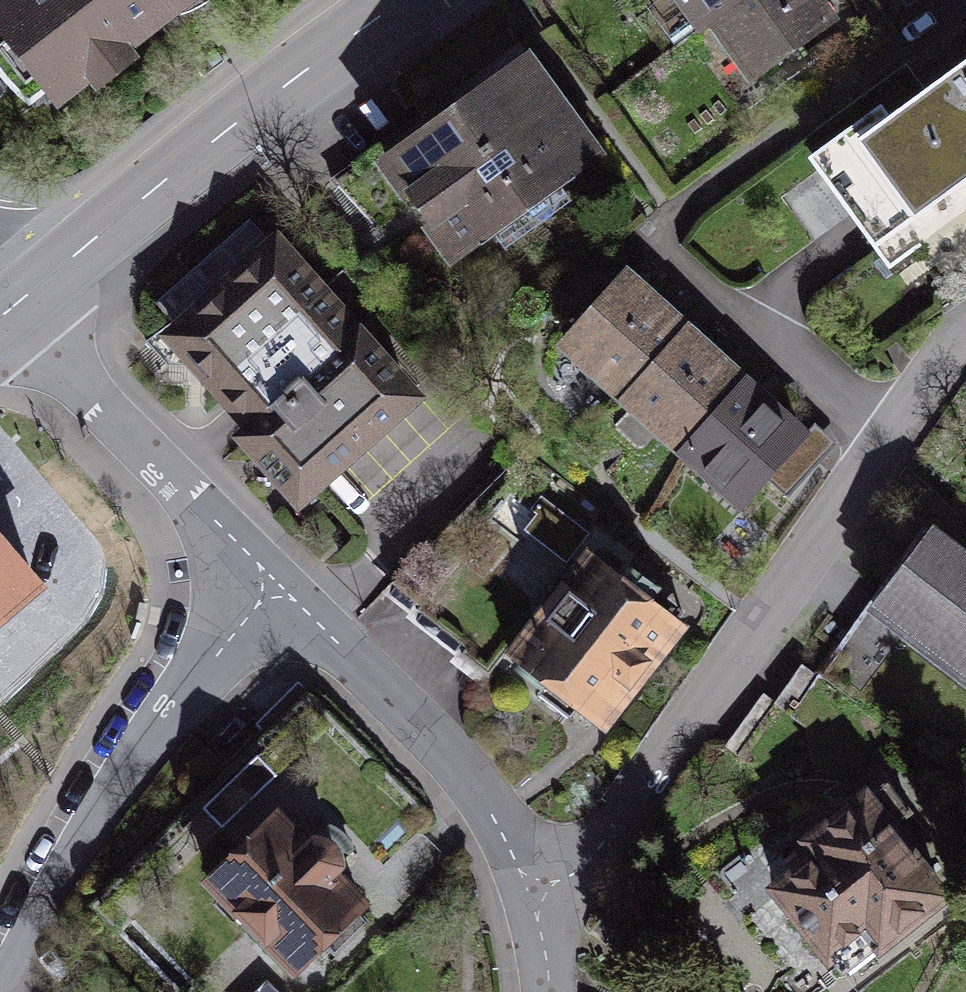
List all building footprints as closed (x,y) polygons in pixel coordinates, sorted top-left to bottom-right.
[(0,7),(0,28),(87,133),(112,112),(120,121),(168,81),(161,73),(250,0),(8,0),(0,7)] [(708,0),(684,0),(693,11),(700,6),(708,0)] [(841,8),(835,0),(708,0),(700,6),(750,74),(841,8)] [(808,173),(880,282),(965,226),(965,69),(808,173)] [(530,73),(383,168),(444,260),(590,165),(530,73)] [(441,406),(266,230),(123,352),(295,537),(441,406)] [(636,274),(561,350),(620,407),(694,331),(636,274)] [(694,331),(620,407),(678,464),(753,388),(694,331)] [(753,388),(678,464),(736,521),(811,445),(753,388)] [(539,507),(525,536),(571,558),(585,529),(539,507)] [(924,532),(864,615),(965,687),(965,562),(924,532)] [(47,609),(0,551),(0,647),(47,609)] [(687,636),(579,555),(506,652),(614,733),(687,636)] [(870,797),(750,879),(820,982),(940,901),(870,797)] [(278,815),(208,882),(307,987),(378,920),(278,815)]
